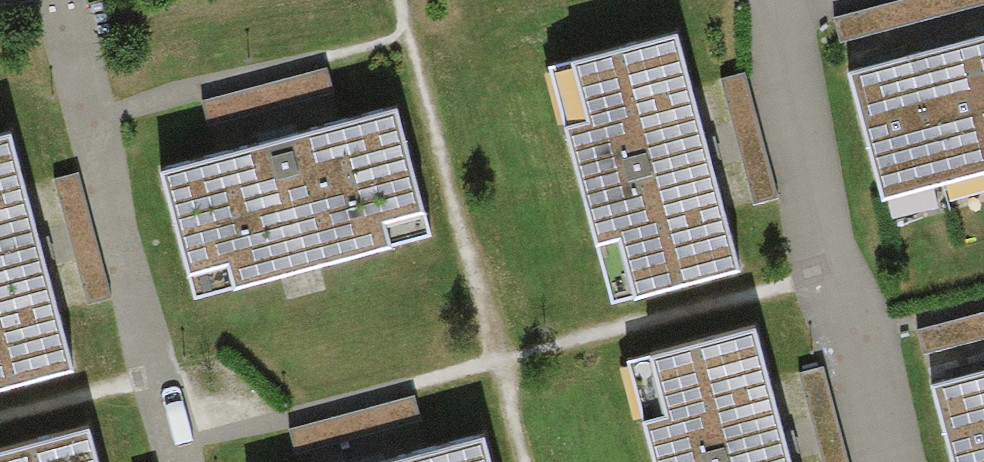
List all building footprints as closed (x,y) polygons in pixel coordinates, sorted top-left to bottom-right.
[(834,16),(841,40),(983,2),(983,0),(895,0),(834,16)] [(549,69),(612,303),(635,297),(636,300),(740,272),(676,37),(574,64),(573,62),(549,69)] [(967,44),(983,109),(983,39),(967,44)] [(983,172),(983,109),(967,44),(910,59),(943,183),(983,172)] [(882,199),(943,183),(910,59),(848,75),(882,199)] [(328,67),(202,101),(213,143),(339,110),(328,67)] [(745,76),(723,82),(755,207),(777,202),(745,76)] [(398,109),(161,173),(194,297),(234,287),(235,291),(391,249),(390,246),(432,234),(398,109)] [(74,372),(10,137),(0,140),(0,392),(74,372)] [(77,173),(55,178),(87,304),(109,299),(77,173)] [(916,331),(922,355),(983,339),(983,313),(916,331)] [(653,461),(789,461),(754,331),(652,359),(651,357),(626,363),(653,461)] [(802,372),(825,461),(849,461),(824,366),(802,372)] [(932,390),(951,461),(983,461),(983,376),(932,390)] [(290,430),(299,461),(342,461),(428,439),(417,397),(290,430)] [(89,431),(0,455),(0,461),(97,461),(89,431)] [(393,461),(491,461),(484,437),(393,461)]
